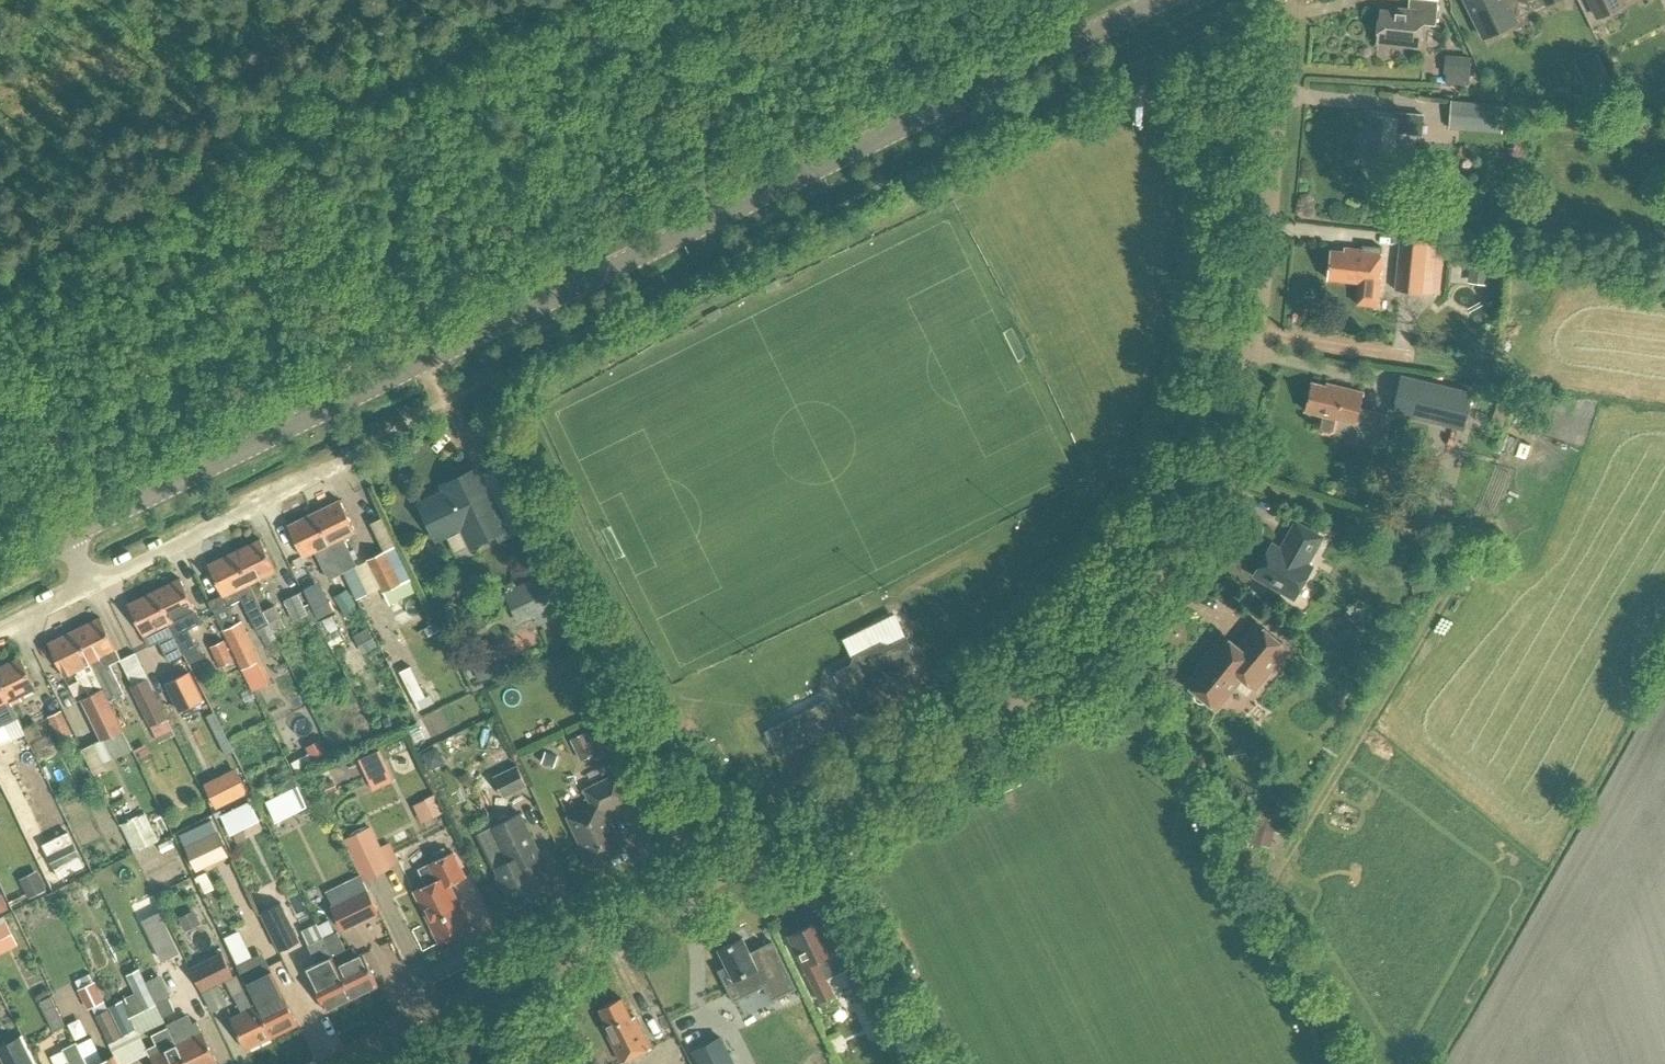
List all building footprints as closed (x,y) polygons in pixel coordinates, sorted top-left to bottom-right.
[(1377,38),(1421,42),(1422,23),(1436,24),(1438,0),(1409,0),(1408,12),(1380,9),(1377,38)] [(1515,16),(1545,1),(1546,3),(1553,0),(1465,0),(1483,36),(1517,20),(1515,16)] [(1598,16),(1624,3),(1622,0),(1590,0),(1598,16)] [(1399,60),(1401,44),(1379,42),(1377,58),(1399,60)] [(1596,52),(1574,63),(1587,90),(1609,79),(1596,52)] [(1449,54),(1447,82),(1474,84),(1475,56),(1449,54)] [(1448,127),(1502,132),(1504,104),(1451,99),(1448,127)] [(1368,113),(1364,162),(1394,164),(1397,133),(1421,135),(1423,113),(1394,111),(1394,115),(1368,113)] [(1401,236),(1396,289),(1440,294),(1446,240),(1401,236)] [(1378,275),(1377,275),(1380,245),(1361,243),(1360,247),(1342,246),(1342,249),(1328,248),(1325,277),(1357,280),(1355,302),(1375,304),(1378,275)] [(1429,419),(1437,383),(1424,380),(1420,394),(1398,388),(1393,410),(1429,419)] [(1360,406),(1363,392),(1325,383),(1324,387),(1310,383),(1303,409),(1319,413),(1316,425),(1320,431),(1327,433),(1333,429),(1336,417),(1356,422),(1356,420),(1380,425),(1383,411),(1360,406)] [(420,503),(437,537),(467,523),(477,542),(506,528),(478,468),(443,484),(446,491),(440,491),(434,494),(430,499),(420,503)] [(357,564),(344,536),(356,530),(341,499),(314,512),(330,543),(356,598),(368,592),(355,565),(357,564)] [(304,556),(330,543),(314,512),(288,524),(304,556)] [(1270,546),(1254,574),(1295,597),(1313,566),(1307,563),(1322,536),(1296,521),(1287,538),(1289,540),(1281,553),(1270,546)] [(234,551),(269,623),(269,622),(281,616),(275,604),(263,610),(250,583),(276,570),(261,538),(234,551)] [(397,544),(366,559),(382,593),(413,578),(397,544)] [(234,551),(208,564),(228,605),(242,598),(257,629),(269,623),(234,551)] [(540,574),(504,591),(519,624),(534,617),(538,625),(559,615),(540,574)] [(155,590),(176,634),(202,621),(181,577),(155,590)] [(321,618),(338,610),(323,580),(306,588),(321,618)] [(351,588),(338,594),(348,617),(361,611),(351,588)] [(184,649),(176,634),(155,590),(128,603),(149,646),(165,638),(167,642),(166,642),(164,649),(169,660),(185,653),(183,649),(184,649)] [(285,600),(296,621),(311,614),(300,592),(285,600)] [(111,664),(122,658),(101,616),(75,629),(90,661),(110,700),(125,693),(111,664)] [(242,621),(223,629),(253,690),(271,681),(242,621)] [(1192,692),(1191,697),(1192,701),(1195,703),(1199,704),(1204,702),(1213,709),(1238,679),(1252,690),(1285,650),(1254,625),(1234,648),(1220,636),(1202,657),(1204,659),(1183,685),(1192,692)] [(75,629),(49,642),(65,675),(77,669),(89,694),(82,698),(102,738),(123,728),(110,700),(90,661),(75,629)] [(908,636),(837,670),(855,708),(926,673),(908,636)] [(210,645),(220,666),(234,659),(224,639),(210,645)] [(196,643),(184,649),(183,649),(185,653),(189,661),(201,655),(196,643)] [(0,666),(0,679),(10,700),(37,687),(21,656),(0,666)] [(415,665),(405,669),(419,707),(430,703),(415,665)] [(165,682),(179,711),(203,699),(190,671),(165,682)] [(167,717),(147,676),(130,685),(158,742),(175,734),(166,717),(167,717)] [(10,700),(0,679),(0,705),(10,700)] [(826,701),(766,730),(780,758),(840,728),(826,701)] [(74,733),(62,709),(49,716),(61,739),(74,733)] [(36,722),(24,728),(29,740),(41,734),(36,722)] [(597,752),(587,730),(570,739),(580,760),(597,752)] [(435,744),(421,753),(433,770),(447,761),(435,744)] [(389,770),(379,749),(358,758),(367,779),(389,770)] [(515,764),(493,776),(503,797),(526,785),(515,764)] [(585,789),(593,805),(568,816),(584,850),(581,851),(589,867),(608,858),(607,856),(623,848),(604,809),(628,797),(617,774),(585,789)] [(216,808),(248,792),(240,775),(208,791),(216,808)] [(277,819),(307,808),(299,787),(269,798),(277,819)] [(415,804),(425,822),(445,812),(436,794),(415,804)] [(234,834),(264,820),(254,799),(224,813),(234,834)] [(159,838),(145,811),(121,824),(134,851),(159,838)] [(495,866),(498,873),(496,877),(500,886),(505,886),(515,905),(543,891),(529,863),(542,857),(520,812),(492,826),(509,860),(495,866)] [(1258,824),(1253,841),(1281,849),(1286,831),(1258,824)] [(344,839),(364,881),(391,868),(371,826),(344,839)] [(216,830),(184,845),(197,870),(228,855),(216,830)] [(60,877),(88,868),(75,831),(47,841),(60,877)] [(428,884),(414,890),(440,942),(471,926),(450,883),(466,875),(454,851),(420,868),(428,884)] [(135,854),(100,869),(142,972),(163,963),(144,917),(138,919),(124,885),(145,877),(135,854)] [(46,889),(37,869),(20,877),(30,897),(46,889)] [(368,886),(331,904),(344,930),(381,911),(368,886)] [(11,911),(6,894),(0,896),(0,915),(11,911)] [(300,940),(281,901),(262,911),(280,949),(300,940)] [(163,910),(146,918),(165,960),(182,952),(163,910)] [(6,919),(0,922),(0,950),(18,941),(6,919)] [(786,936),(799,963),(818,1000),(831,994),(824,978),(846,967),(835,946),(831,949),(817,920),(786,936)] [(352,997),(323,936),(316,922),(302,929),(309,943),(308,944),(317,962),(306,968),(326,1010),(352,997)] [(323,936),(352,997),(379,984),(363,952),(351,958),(337,930),(324,937),(323,936)] [(757,965),(743,936),(718,949),(732,978),(739,974),(745,987),(750,984),(752,988),(772,979),(763,962),(757,965)] [(222,950),(190,966),(203,991),(234,975),(222,950)] [(237,964),(249,988),(272,1036),(299,1023),(272,970),(259,976),(250,958),(237,964)] [(865,963),(843,974),(856,1001),(877,990),(876,988),(885,984),(873,961),(865,964),(865,963)] [(156,1001),(139,967),(126,973),(144,1007),(156,1001)] [(104,998),(94,979),(78,987),(88,1006),(104,998)] [(234,995),(242,1011),(231,1017),(246,1049),(272,1036),(249,988),(234,995)] [(51,995),(40,1000),(54,1030),(66,1024),(51,995)] [(109,1006),(123,1035),(137,1028),(123,999),(109,1006)] [(604,1024),(600,1026),(618,1063),(648,1049),(633,1017),(627,1020),(618,1001),(597,1010),(604,1024)] [(95,1014),(108,1041),(121,1035),(108,1008),(95,1014)] [(169,1026),(187,1063),(214,1063),(219,1062),(198,1019),(194,1021),(189,1013),(167,1024),(169,1026)] [(151,1056),(155,1063),(187,1063),(169,1026),(157,1032),(162,1041),(148,1048),(152,1055),(151,1056)] [(697,1048),(704,1063),(740,1063),(728,1036),(697,1048)] [(18,1037),(0,1046),(0,1056),(4,1063),(31,1063),(18,1037)] [(77,1041),(65,1048),(73,1063),(88,1063),(77,1041)] [(115,1054),(94,1063),(120,1063),(115,1054)]
